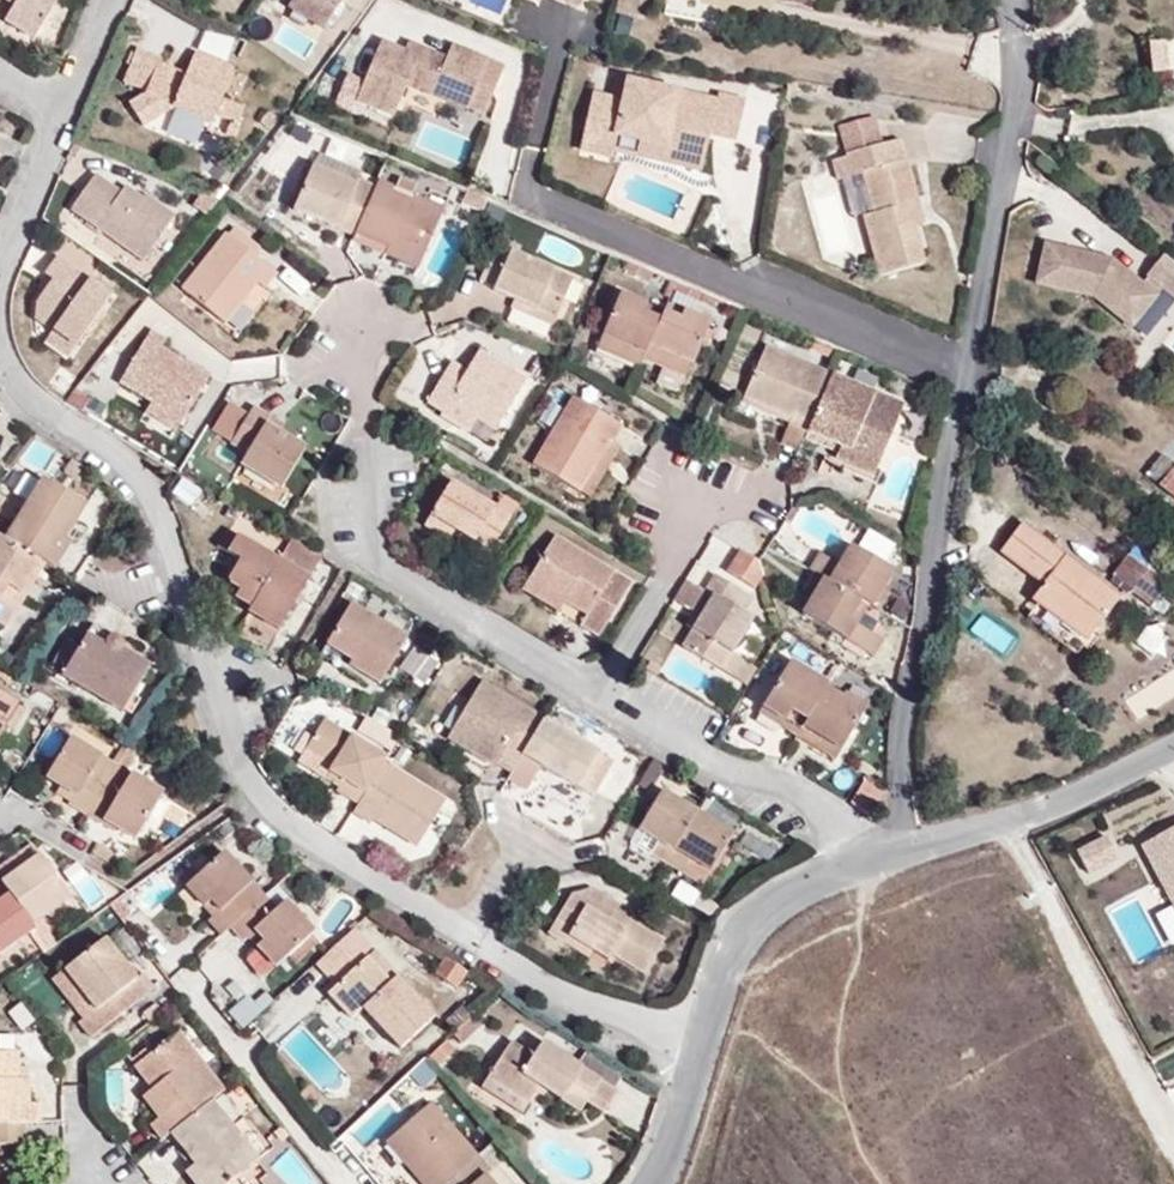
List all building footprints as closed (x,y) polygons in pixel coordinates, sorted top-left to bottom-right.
[(8,4),(0,16),(0,23),(25,39),(51,0),(10,0),(8,4)] [(345,0),(287,0),(282,7),(324,33),(345,0)] [(578,0),(550,0),(574,9),(578,0)] [(206,21),(192,50),(220,64),(226,52),(234,35),(237,26),(206,21)] [(248,42),(234,35),(226,52),(240,58),(248,42)] [(193,117),(192,50),(190,48),(177,84),(151,73),(158,56),(135,46),(119,80),(141,90),(122,102),(136,125),(169,105),(193,117)] [(457,121),(479,71),(442,54),(437,65),(416,55),(405,76),(392,70),(398,59),(372,47),(343,105),(383,124),(397,95),(457,121)] [(1162,48),(1142,48),(1142,77),(1163,77),(1162,48)] [(405,76),(416,55),(402,49),(398,59),(392,70),(405,76)] [(217,98),(229,68),(220,64),(192,50),(193,117),(206,123),(211,113),(234,124),(240,109),(217,98)] [(177,84),(182,71),(156,62),(151,73),(177,84)] [(734,144),(742,104),(712,98),(711,105),(617,86),(613,102),(587,96),(580,131),(611,137),(610,147),(628,150),(654,154),(651,168),(699,177),(706,140),(734,144)] [(227,139),(234,124),(211,113),(206,123),(203,128),(227,139)] [(919,196),(912,153),(900,155),(897,136),(888,136),(886,126),(858,130),(860,142),(850,143),(853,164),(863,162),(868,204),(860,206),(870,265),(919,256),(909,198),(919,196)] [(610,147),(611,137),(580,131),(574,158),(607,163),(610,147)] [(853,164),(850,143),(836,145),(838,167),(844,167),(853,164)] [(651,168),(654,154),(628,150),(626,163),(651,168)] [(307,159),(303,170),(342,187),(347,176),(307,159)] [(868,204),(863,162),(853,164),(844,167),(849,208),(860,206),(868,204)] [(346,242),(371,186),(347,176),(342,187),(303,170),(283,213),(346,242)] [(57,214),(130,270),(169,217),(140,195),(136,200),(116,185),(110,194),(86,175),(57,214)] [(409,273),(436,212),(408,201),(411,192),(392,183),(388,192),(371,186),(348,237),(377,250),(374,258),(409,273)] [(472,219),(478,206),(459,198),(454,211),(472,219)] [(159,236),(152,261),(171,265),(177,241),(159,236)] [(377,250),(348,237),(346,242),(344,246),(374,258),(377,250)] [(255,300),(269,283),(219,243),(172,301),(216,337),(248,295),(255,300)] [(1096,256),(1022,243),(1016,289),(1078,300),(1112,331),(1147,293),(1158,303),(1173,287),(1173,275),(1148,251),(1128,273),(1130,276),(1124,282),(1096,256)] [(540,328),(559,285),(486,250),(469,285),(487,293),(482,301),(505,312),(540,328)] [(69,345),(102,298),(45,254),(30,274),(38,282),(25,298),(22,306),(25,319),(43,333),(46,328),(69,345)] [(631,361),(649,317),(609,299),(584,353),(626,372),(631,361)] [(674,323),(679,310),(656,300),(651,312),(674,323)] [(674,381),(701,321),(679,310),(674,323),(651,312),(649,317),(631,361),(674,381)] [(540,328),(505,312),(502,320),(536,336),(540,328)] [(69,345),(46,328),(43,333),(35,343),(58,361),(69,345)] [(203,384),(156,354),(161,347),(146,337),(114,388),(176,427),(203,384)] [(823,375),(825,372),(757,340),(732,394),(778,417),(773,428),(795,438),(797,432),(823,375)] [(464,358),(469,361),(474,352),(469,349),(464,358)] [(491,431),(522,378),(475,350),(474,352),(469,361),(463,372),(443,361),(418,401),(439,414),(447,402),(491,431)] [(46,383),(61,394),(73,378),(57,367),(46,383)] [(860,475),(890,406),(823,375),(797,432),(830,447),(825,459),(860,475)] [(71,386),(60,399),(75,409),(85,397),(71,386)] [(778,417),(732,394),(726,405),(773,428),(778,417)] [(475,420),(447,402),(439,414),(467,432),(475,420)] [(605,456),(617,437),(560,402),(521,469),(572,500),(599,453),(605,456)] [(280,492),(306,451),(280,434),(262,425),(267,416),(253,407),(231,444),(249,456),(241,468),(280,492)] [(176,427),(149,410),(144,418),(171,434),(176,427)] [(280,434),(285,426),(267,416),(262,425),(280,434)] [(483,443),(491,431),(475,420),(467,432),(483,443)] [(792,444),(795,438),(773,428),(764,446),(786,457),(792,444)] [(830,447),(797,432),(795,438),(792,444),(825,459),(830,447)] [(599,453),(572,500),(583,507),(599,479),(602,481),(609,468),(606,466),(610,459),(605,456),(599,453)] [(1173,501),(1173,472),(1171,468),(1153,488),(1171,505),(1173,501)] [(75,509),(32,482),(0,532),(0,539),(38,562),(48,568),(64,542),(57,539),(75,509)] [(479,558),(509,510),(489,498),(481,509),(441,485),(419,520),(446,537),(479,558)] [(446,537),(419,520),(411,533),(436,550),(446,537)] [(206,544),(216,551),(230,529),(220,523),(206,544)] [(1113,607),(1018,528),(993,558),(1032,591),(1022,602),(1023,604),(1047,623),(1078,649),(1113,607)] [(267,630),(314,557),(282,537),(269,555),(230,529),(216,551),(229,559),(216,578),(228,586),(223,592),(242,605),(237,612),(267,630)] [(858,529),(847,546),(872,562),(883,545),(858,529)] [(38,562),(0,539),(0,586),(4,588),(13,576),(25,584),(38,562)] [(625,586),(549,540),(522,583),(557,605),(578,618),(572,627),(591,639),(625,586)] [(874,581),(882,568),(839,542),(826,564),(806,552),(795,569),(800,572),(814,580),(801,601),(790,617),(856,658),(869,638),(841,619),(850,603),(858,607),(874,581)] [(1124,549),(1106,571),(1156,613),(1173,592),(1173,590),(1124,549)] [(750,571),(747,564),(730,554),(717,575),(739,589),(750,571)] [(801,601),(814,580),(800,572),(788,593),(801,601)] [(6,589),(16,596),(25,584),(13,576),(4,588),(6,589)] [(723,660),(743,628),(728,619),(739,599),(705,577),(696,594),(683,586),(671,606),(684,614),(695,621),(683,640),(674,654),(712,679),(723,660)] [(868,614),(884,587),(874,581),(858,607),(868,614)] [(557,605),(522,583),(515,594),(549,616),(557,605)] [(665,602),(671,606),(683,586),(678,583),(665,602)] [(16,596),(6,589),(0,599),(0,612),(5,615),(16,596)] [(375,678),(401,638),(345,604),(312,658),(340,675),(350,661),(375,678)] [(683,640),(695,621),(684,614),(672,633),(683,640)] [(1001,653),(1011,633),(977,616),(967,635),(1001,653)] [(145,665),(118,648),(123,640),(94,622),(59,674),(117,710),(145,665)] [(1144,627),(1133,647),(1152,658),(1163,638),(1144,627)] [(47,667),(59,674),(78,647),(66,639),(47,667)] [(432,663),(408,648),(394,669),(419,685),(432,663)] [(777,735),(809,681),(773,659),(747,703),(776,719),(769,730),(777,735)] [(735,694),(747,675),(723,660),(712,679),(735,694)] [(828,750),(852,707),(809,681),(777,735),(800,749),(806,737),(828,750)] [(500,773),(531,723),(471,687),(445,731),(434,743),(486,778),(493,769),(500,773)] [(776,719),(747,703),(741,714),(769,730),(776,719)] [(7,709),(0,720),(0,732),(4,734),(16,714),(7,709)] [(380,754),(318,714),(302,736),(333,755),(325,767),(338,776),(328,789),(350,803),(380,754)] [(586,755),(531,723),(500,773),(522,786),(525,780),(531,771),(546,781),(562,791),(586,755)] [(112,765),(62,736),(38,776),(53,784),(70,793),(64,804),(82,815),(112,765)] [(333,755),(302,736),(294,748),(325,767),(333,755)] [(828,750),(806,737),(800,749),(822,762),(828,750)] [(411,851),(445,796),(380,754),(343,814),(365,829),(368,823),(411,851)] [(584,805),(607,768),(586,755),(562,791),(584,805)] [(129,838),(157,792),(112,765),(82,815),(93,822),(100,821),(129,838)] [(338,776),(325,767),(318,777),(331,785),(338,776)] [(540,789),(546,781),(531,771),(525,780),(540,789)] [(519,790),(522,786),(500,773),(498,777),(519,790)] [(64,804),(70,793),(53,784),(47,794),(64,804)] [(857,816),(869,797),(849,786),(837,804),(857,816)] [(655,870),(688,816),(649,793),(616,847),(655,870)] [(700,878),(724,838),(688,816),(655,870),(669,879),(677,865),(700,878)] [(557,824),(550,837),(567,847),(574,833),(557,824)] [(1142,845),(1173,905),(1173,827),(1142,845)] [(34,851),(25,840),(0,858),(0,861),(7,870),(34,851)] [(1082,876),(1112,861),(1100,840),(1071,855),(1082,876)] [(104,854),(86,844),(81,853),(98,864),(104,854)] [(1142,845),(1136,848),(1173,919),(1173,905),(1142,845)] [(34,851),(0,875),(0,891),(26,927),(66,896),(34,851)] [(247,895),(209,851),(167,886),(182,906),(191,897),(199,905),(191,914),(206,931),(213,924),(247,895)] [(700,878),(677,865),(669,879),(691,892),(700,878)] [(649,941),(615,919),(612,923),(599,915),(604,904),(576,890),(568,890),(554,897),(539,919),(556,929),(552,935),(593,960),(596,955),(628,975),(649,941)] [(0,891),(0,947),(26,927),(0,891)] [(300,935),(269,902),(259,910),(247,895),(213,924),(229,941),(241,929),(248,936),(240,943),(262,968),(273,959),(294,940),(300,935)] [(199,905),(191,897),(183,905),(191,914),(199,905)] [(552,935),(556,929),(539,919),(531,931),(571,956),(575,949),(552,935)] [(33,921),(26,927),(43,949),(50,944),(33,921)] [(43,949),(26,927),(18,933),(34,956),(43,949)] [(248,936),(241,929),(234,936),(240,943),(248,936)] [(139,994),(125,978),(93,938),(53,971),(86,1012),(71,1023),(83,1039),(139,994)] [(424,1021),(347,939),(324,960),(340,978),(318,999),(341,1023),(351,1014),(388,1054),(424,1021)] [(294,940),(273,959),(278,965),(300,946),(294,940)] [(446,989),(456,973),(435,960),(425,974),(446,989)] [(86,1012),(53,971),(39,982),(71,1023),(86,1012)] [(144,990),(132,973),(125,978),(139,994),(144,990)] [(448,1033),(464,1017),(454,1007),(438,1022),(448,1033)] [(453,1045),(474,1026),(464,1017),(445,1035),(453,1045)] [(211,1094),(165,1036),(118,1074),(137,1099),(148,1089),(161,1108),(143,1121),(137,1125),(149,1141),(163,1131),(202,1101),(211,1094)] [(429,1068),(445,1054),(435,1044),(420,1059),(429,1068)] [(564,1068),(531,1049),(522,1063),(495,1047),(475,1084),(519,1108),(526,1097),(568,1121),(574,1110),(589,1119),(604,1093),(564,1068)] [(10,1078),(10,1052),(0,1052),(0,1078),(10,1078)] [(612,1079),(571,1054),(564,1068),(604,1093),(612,1079)] [(400,1110),(434,1088),(425,1073),(349,1122),(364,1146),(406,1119),(400,1110)] [(21,1097),(21,1078),(10,1078),(0,1078),(0,1097),(21,1097)] [(519,1108),(475,1084),(468,1095),(512,1121),(519,1108)] [(638,1127),(649,1097),(617,1085),(606,1115),(638,1127)] [(161,1108),(148,1089),(137,1099),(131,1103),(143,1121),(161,1108)] [(307,1101),(297,1089),(284,1100),(294,1112),(307,1101)] [(30,1124),(30,1097),(0,1097),(0,1125),(30,1124)] [(223,1129),(202,1101),(163,1131),(187,1161),(206,1183),(223,1183),(250,1163),(223,1129)] [(422,1107),(374,1145),(406,1183),(442,1183),(469,1162),(458,1150),(422,1107)] [(264,1152),(236,1118),(223,1129),(250,1163),(264,1152)] [(20,1125),(0,1125),(0,1144),(20,1144),(20,1125)] [(281,1140),(274,1130),(267,1136),(275,1145),(281,1140)] [(458,1150),(469,1162),(487,1147),(476,1135),(458,1150)] [(271,1163),(286,1183),(318,1183),(292,1147),(271,1163)] [(187,1161),(176,1169),(188,1183),(206,1183),(187,1161)] [(442,1183),(475,1183),(473,1182),(480,1176),(469,1162),(442,1183)]
